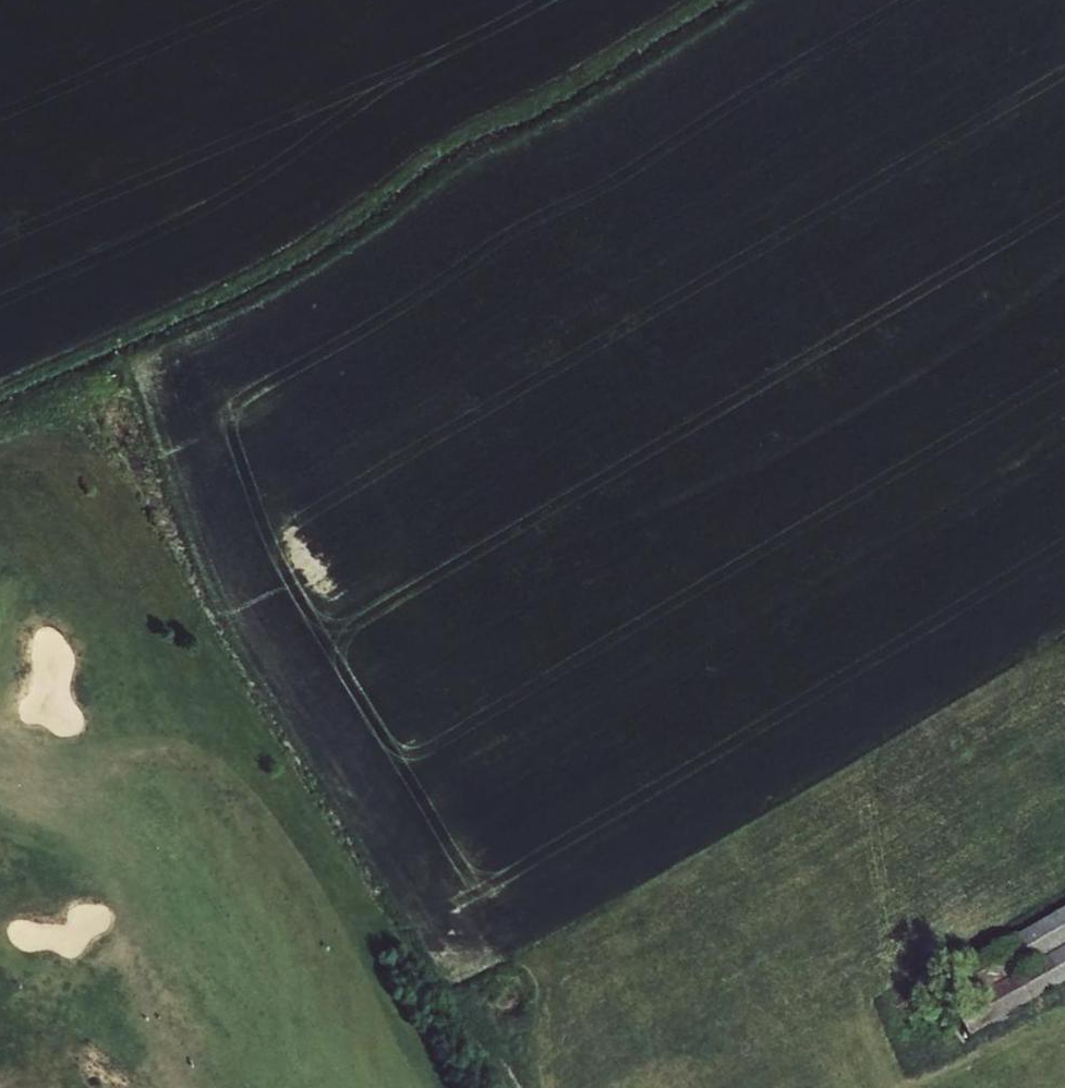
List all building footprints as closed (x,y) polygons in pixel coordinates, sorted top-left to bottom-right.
[(951,968),(982,1026),(1064,983),(1064,909),(951,968)]
